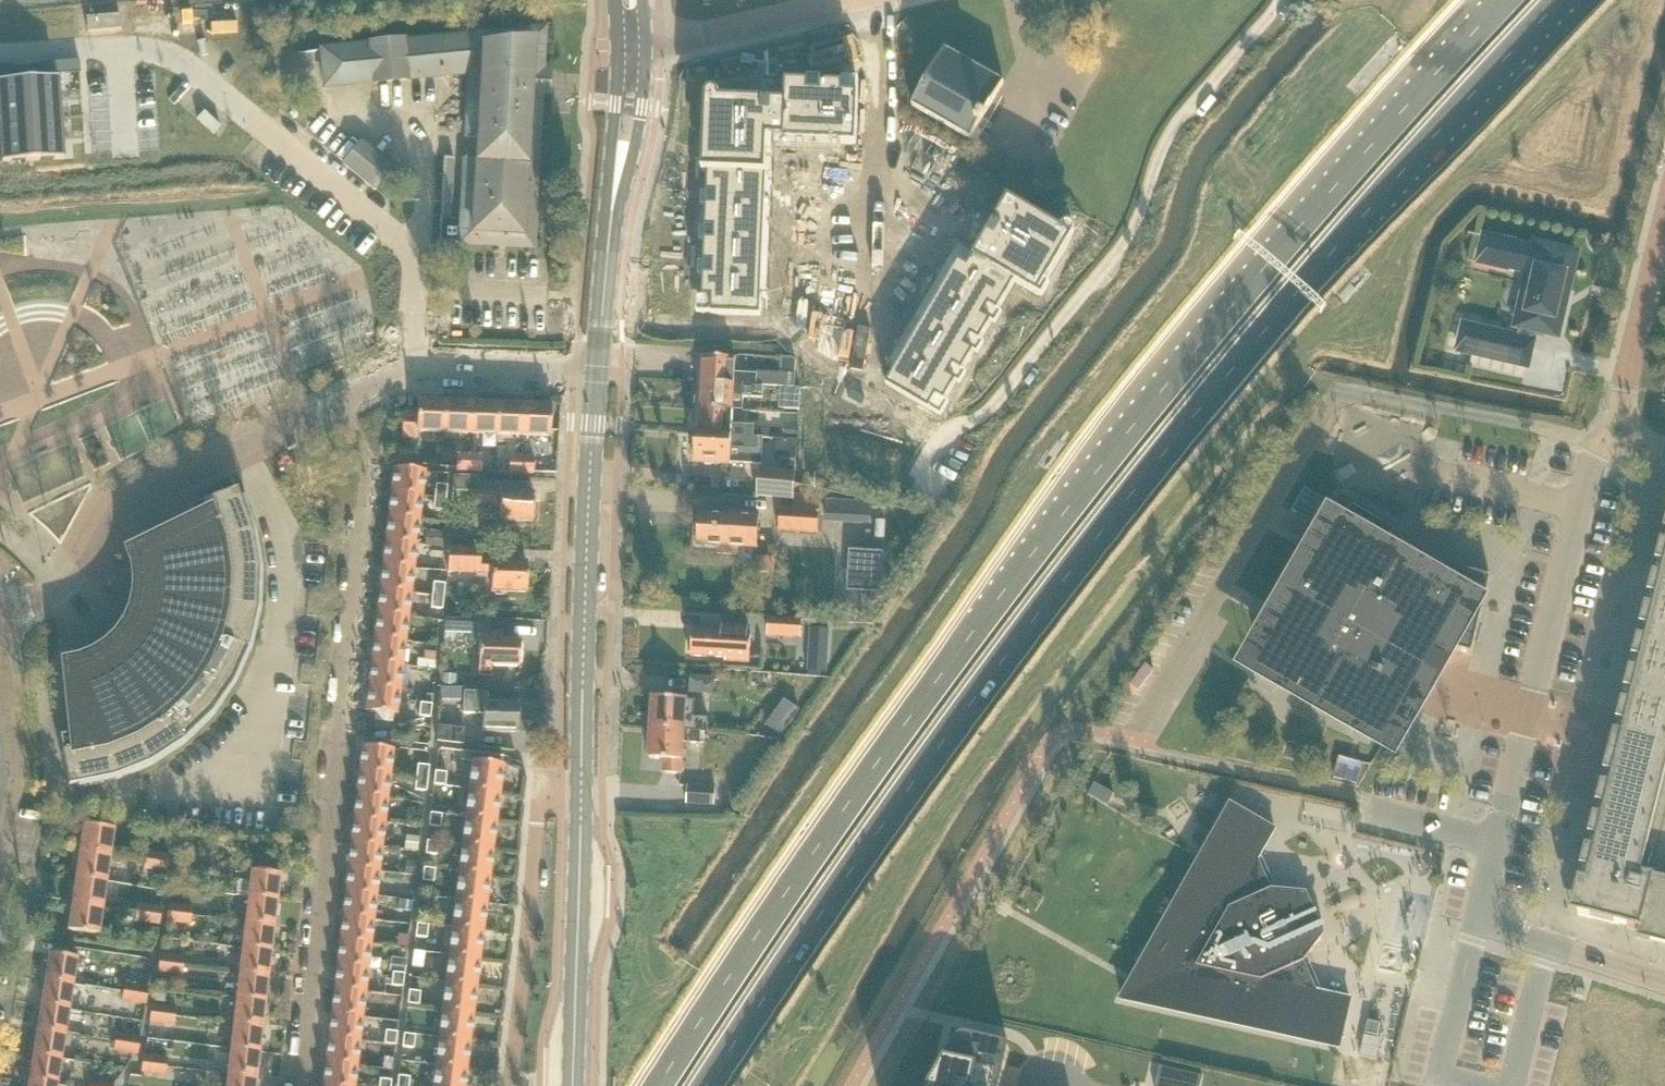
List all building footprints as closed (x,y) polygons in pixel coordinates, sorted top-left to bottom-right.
[(120,31),(119,16),(85,18),(86,33),(120,31)] [(466,139),(489,140),(488,160),(464,159),(460,244),(533,248),(541,93),(547,94),(548,72),(542,71),(545,28),(402,42),(402,41),(370,45),(320,50),(324,88),(374,83),(406,80),(469,73),(466,139)] [(971,142),(1003,84),(945,51),(912,110),(971,142)] [(80,61),(40,63),(41,76),(80,73),(80,61)] [(0,66),(0,79),(13,78),(12,65),(0,66)] [(0,79),(0,168),(70,163),(68,138),(67,118),(66,99),(64,75),(0,79)] [(707,95),(705,102),(701,172),(706,173),(705,193),(700,193),(700,206),(705,206),(704,225),(698,226),(699,240),(704,240),(703,263),(697,263),(697,276),(702,276),(702,298),(697,298),(696,313),(759,317),(765,140),(854,144),(856,81),(841,80),(841,85),(819,84),(819,83),(819,79),(807,78),(806,84),(760,83),(758,103),(719,101),(718,97),(716,94),(713,93),(707,95)] [(375,189),(393,167),(361,141),(343,163),(375,189)] [(898,207),(916,173),(893,160),(875,194),(898,207)] [(449,220),(452,161),(445,161),(442,219),(449,220)] [(1059,231),(1006,200),(966,269),(957,264),(884,386),(939,418),(947,406),(943,403),(954,383),(958,386),(964,376),(960,373),(972,353),(976,356),(983,344),(979,343),(990,323),(993,326),(999,316),(996,313),(1013,285),(1040,300),(1047,287),(1044,284),(1071,237),(1071,236),(1071,232),(1071,230),(1069,228),(1066,227),(1063,226),(1059,231)] [(456,229),(446,229),(446,238),(455,238),(456,229)] [(1459,350),(1527,366),(1533,342),(1531,341),(1533,329),(1556,335),(1561,312),(1565,313),(1570,290),(1568,290),(1576,254),(1536,245),(1534,251),(1515,246),(1516,244),(1500,241),(1495,265),(1510,268),(1511,266),(1530,271),(1517,326),(1520,326),(1517,338),(1465,326),(1459,350)] [(781,374),(796,374),(796,361),(794,358),(782,358),(781,374)] [(757,372),(757,376),(736,375),(736,361),(702,359),(701,384),(764,387),(795,388),(796,374),(781,374),(757,372)] [(700,411),(734,413),(734,411),(743,412),(744,399),(763,399),(764,387),(701,384),(700,411)] [(799,411),(800,390),(780,389),(779,410),(799,411)] [(443,434),(445,402),(418,401),(417,413),(402,412),(401,437),(415,438),(415,433),(443,434)] [(443,434),(470,435),(471,403),(445,402),(443,434)] [(471,403),(470,435),(496,436),(497,404),(471,403)] [(497,404),(496,436),(523,437),(524,405),(497,404)] [(524,405),(523,437),(549,438),(550,406),(524,405)] [(698,435),(759,438),(778,439),(778,429),(733,426),(734,413),(700,411),(698,435)] [(697,435),(696,462),(732,464),(733,449),(758,451),(759,438),(698,435),(697,435)] [(797,441),(777,440),(777,450),(797,451),(797,441)] [(410,464),(411,452),(396,450),(395,462),(410,464)] [(480,471),(481,456),(458,455),(457,469),(480,471)] [(533,472),(534,458),(511,457),(510,471),(533,472)] [(394,468),(391,493),(421,496),(424,472),(394,468)] [(760,473),(758,499),(793,502),(796,477),(760,473)] [(462,519),(499,521),(531,523),(532,494),(478,491),(479,477),(454,475),(453,491),(464,491),(462,519)] [(437,487),(437,497),(448,497),(448,488),(437,487)] [(1294,511),(1318,525),(1331,503),(1307,489),(1294,511)] [(235,491),(202,503),(202,504),(189,509),(192,518),(132,546),(138,563),(141,579),(140,596),(136,613),(122,639),(109,652),(95,661),(80,667),(63,670),(69,736),(60,738),(62,752),(61,752),(68,787),(111,779),(115,778),(147,765),(151,763),(180,744),(183,742),(208,718),(211,714),(230,686),(232,683),(246,651),(248,647),(255,613),(256,609),(257,571),(252,537),(250,533),(235,491)] [(391,493),(389,517),(418,520),(421,496),(391,493)] [(826,502),(825,523),(872,526),(873,504),(826,502)] [(1378,727),(1389,733),(1440,646),(1472,654),(1491,578),(1420,562),(1416,578),(1386,560),(1387,558),(1384,555),(1398,531),(1354,505),(1339,529),(1336,527),(1332,534),(1285,612),(1287,614),(1279,627),(1260,659),(1378,727)] [(818,533),(819,511),(781,509),(780,530),(818,533)] [(700,545),(717,546),(717,556),(738,557),(739,549),(756,551),(758,517),(731,515),(731,519),(701,517),(700,545)] [(389,517),(386,541),(416,545),(418,520),(389,517)] [(1569,912),(1639,930),(1637,939),(1664,946),(1664,526),(1569,912)] [(442,550),(444,533),(426,531),(424,548),(442,550)] [(386,541),(383,565),(413,569),(416,545),(386,541)] [(480,549),(449,548),(448,574),(479,575),(480,563),(480,549)] [(882,593),(884,552),(850,550),(849,565),(856,566),(854,585),(881,587),(881,593),(882,593)] [(760,555),(758,571),(774,573),(776,557),(760,555)] [(525,594),(527,565),(480,563),(479,575),(491,576),(491,592),(525,594)] [(383,565),(380,590),(410,593),(413,569),(383,565)] [(434,578),(432,596),(444,597),(445,579),(434,578)] [(380,590),(378,614),(407,617),(410,593),(380,590)] [(437,610),(439,598),(425,597),(423,608),(437,610)] [(378,614),(375,638),(405,642),(407,617),(378,614)] [(802,621),(769,619),(768,637),(801,639),(802,621)] [(476,621),(453,620),(443,620),(443,632),(475,633),(476,621)] [(751,635),(748,635),(749,629),(723,628),(723,634),(694,633),(693,658),(725,659),(725,663),(750,664),(751,635)] [(812,630),(809,674),(827,674),(829,631),(812,630)] [(519,666),(520,642),(501,641),(501,635),(480,634),(478,676),(489,676),(490,665),(519,666)] [(375,638),(372,663),(402,666),(405,642),(375,638)] [(417,667),(436,669),(436,660),(418,658),(417,667)] [(372,663),(369,687),(399,690),(402,666),(372,663)] [(442,674),(442,685),(455,686),(456,675),(442,674)] [(399,690),(369,687),(366,711),(396,714),(399,690)] [(482,732),(516,733),(517,704),(484,703),(484,691),(467,690),(467,715),(482,715),(482,732)] [(653,730),(703,732),(703,719),(686,718),(686,701),(655,699),(653,730)] [(438,741),(463,743),(465,726),(440,724),(438,741)] [(702,745),(703,732),(653,730),(651,760),(665,761),(665,773),(682,774),(684,744),(702,745)] [(362,748),(359,772),(389,775),(392,751),(362,748)] [(492,755),(460,752),(459,760),(491,764),(492,755)] [(1332,778),(1356,784),(1362,764),(1338,757),(1332,778)] [(471,762),(468,790),(498,793),(501,766),(471,762)] [(359,772),(357,796),(386,799),(389,775),(359,772)] [(1096,782),(1090,795),(1108,805),(1115,792),(1096,782)] [(498,793),(468,790),(465,817),(495,821),(498,793)] [(714,807),(715,793),(689,791),(688,806),(714,807)] [(411,803),(425,805),(425,797),(412,795),(411,803)] [(357,796),(354,820),(383,824),(386,799),(357,796)] [(1272,889),(1259,860),(1276,831),(1231,806),(1122,1000),(1339,1048),(1350,998),(1317,991),(1304,962),(1325,934),(1307,892),(1272,889)] [(406,825),(420,826),(421,815),(407,814),(406,825)] [(495,821),(465,817),(462,845),(492,849),(495,821)] [(354,820),(351,844),(380,848),(383,824),(354,820)] [(79,850),(109,855),(113,828),(82,824),(79,850)] [(395,850),(417,852),(419,838),(411,837),(410,843),(396,841),(395,850)] [(184,842),(177,841),(175,856),(182,857),(184,842)] [(351,844),(348,869),(378,872),(380,848),(351,844)] [(492,849),(462,845),(458,873),(488,876),(492,849)] [(105,881),(109,855),(79,850),(75,877),(105,881)] [(145,860),(168,863),(169,856),(146,852),(145,860)] [(167,871),(168,863),(145,860),(144,867),(167,871)] [(406,860),(404,873),(415,874),(417,861),(406,860)] [(174,862),(172,880),(185,882),(187,863),(174,862)] [(348,869),(346,893),(375,896),(378,872),(348,869)] [(250,897),(278,900),(281,875),(253,871),(250,897)] [(488,876),(458,873),(455,900),(485,904),(488,876)] [(102,907),(105,881),(75,877),(71,903),(102,907)] [(346,893),(343,917),(372,921),(375,896),(346,893)] [(417,910),(432,912),(434,898),(419,896),(417,910)] [(247,922),(275,925),(278,900),(250,897),(247,922)] [(412,902),(399,900),(398,911),(411,913),(412,902)] [(485,904),(455,900),(452,928),(482,931),(485,904)] [(98,933),(102,907),(71,903),(68,929),(98,933)] [(136,914),(160,917),(161,908),(137,904),(136,914)] [(166,914),(191,917),(192,908),(167,905),(166,914)] [(158,926),(160,917),(136,914),(134,923),(158,926)] [(190,926),(191,917),(166,914),(165,923),(190,926)] [(372,921),(343,917),(340,941),(369,944),(372,921)] [(272,951),(275,925),(247,922),(244,947),(272,951)] [(482,931),(452,928),(448,955),(478,959),(482,931)] [(399,935),(397,948),(405,949),(407,937),(399,935)] [(340,941),(337,966),(367,969),(369,944),(340,941)] [(241,972),(269,976),(272,951),(244,947),(241,972)] [(413,952),(411,968),(423,970),(425,953),(413,952)] [(43,978),(72,983),(76,957),(47,953),(43,978)] [(158,964),(182,967),(183,958),(159,955),(158,964)] [(448,955),(445,983),(475,987),(478,959),(448,955)] [(402,974),(404,964),(392,962),(391,972),(402,974)] [(181,976),(182,967),(158,964),(157,973),(181,976)] [(337,966),(335,990),(364,993),(367,969),(337,966)] [(238,998),(266,1001),(269,976),(241,972),(238,998)] [(40,1004),(68,1008),(72,983),(43,978),(40,1004)] [(475,987),(445,983),(442,1011),(472,1014),(475,987)] [(125,985),(124,992),(146,996),(147,989),(125,985)] [(1577,987),(1575,995),(1583,998),(1585,990),(1577,987)] [(155,990),(153,1003),(164,1004),(165,991),(155,990)] [(335,990),(332,1014),(361,1017),(364,993),(335,990)] [(146,996),(124,992),(122,999),(145,1003),(146,996)] [(238,998),(235,1023),(263,1026),(266,1001),(238,998)] [(36,1029),(64,1033),(68,1008),(40,1004),(36,1029)] [(150,1015),(176,1017),(177,1008),(151,1005),(150,1015)] [(472,1014),(442,1011),(438,1038),(468,1042),(472,1014)] [(332,1014),(329,1038),(358,1042),(361,1017),(332,1014)] [(175,1027),(176,1017),(150,1015),(149,1024),(175,1027)] [(1368,1021),(1365,1034),(1378,1036),(1381,1024),(1368,1021)] [(232,1048),(260,1052),(263,1026),(235,1023),(232,1048)] [(32,1054),(60,1058),(64,1033),(36,1029),(32,1054)] [(117,1035),(116,1042),(138,1046),(139,1038),(117,1035)] [(386,1035),(385,1045),(393,1046),(395,1036),(386,1035)] [(1364,1035),(1360,1057),(1377,1060),(1381,1039),(1364,1035)] [(1009,1053),(1010,1052),(1010,1051),(1010,1050),(1010,1049),(1009,1049),(1009,1048),(1009,1047),(1008,1046),(1007,1046),(1007,1045),(1006,1045),(1005,1045),(968,1037),(967,1036),(966,1036),(965,1036),(963,1037),(962,1037),(960,1038),(959,1039),(958,1039),(956,1041),(956,1042),(931,1085),(1002,1085),(1009,1053)] [(329,1038),(326,1063),(356,1066),(358,1042),(329,1038)] [(468,1042),(438,1038),(435,1066),(465,1069),(468,1042)] [(138,1046),(116,1042),(115,1050),(137,1053),(138,1046)] [(232,1048),(228,1073),(257,1077),(260,1052),(232,1048)] [(28,1080),(57,1084),(60,1058),(32,1054),(28,1080)] [(143,1056),(142,1065),(166,1067),(167,1058),(143,1056)] [(380,1067),(392,1068),(393,1059),(381,1058),(380,1067)] [(324,1085),(353,1085),(356,1066),(326,1063),(324,1085)] [(166,1067),(142,1065),(141,1074),(166,1077),(166,1067)] [(435,1066),(433,1085),(463,1085),(465,1069),(435,1066)] [(257,1077),(228,1073),(227,1085),(255,1085),(257,1077)]
